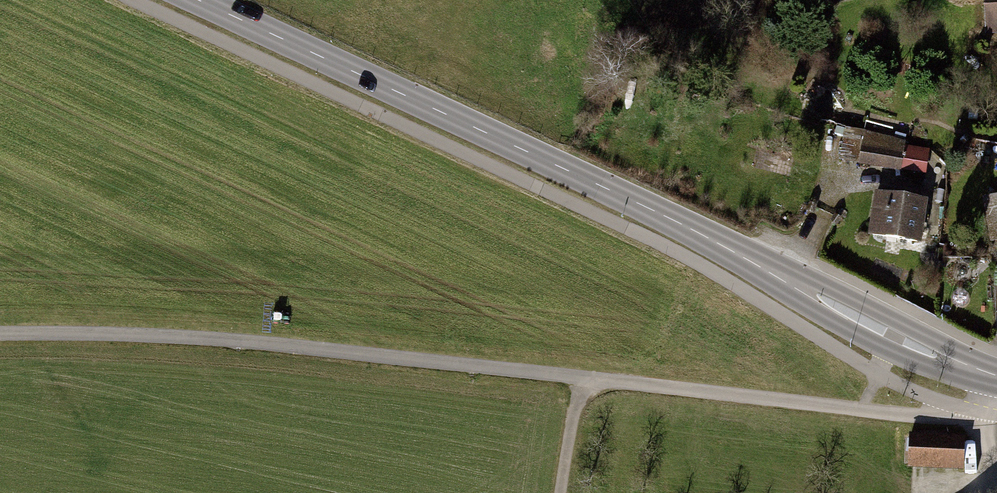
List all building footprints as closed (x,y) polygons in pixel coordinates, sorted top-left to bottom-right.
[(986,33),(996,32),(996,0),(984,0),(986,33)] [(861,146),(858,161),(924,172),(928,147),(906,143),(904,153),(861,146)] [(924,201),(879,193),(872,235),(917,243),(924,201)] [(964,438),(910,436),(909,465),(962,468),(964,438)]
